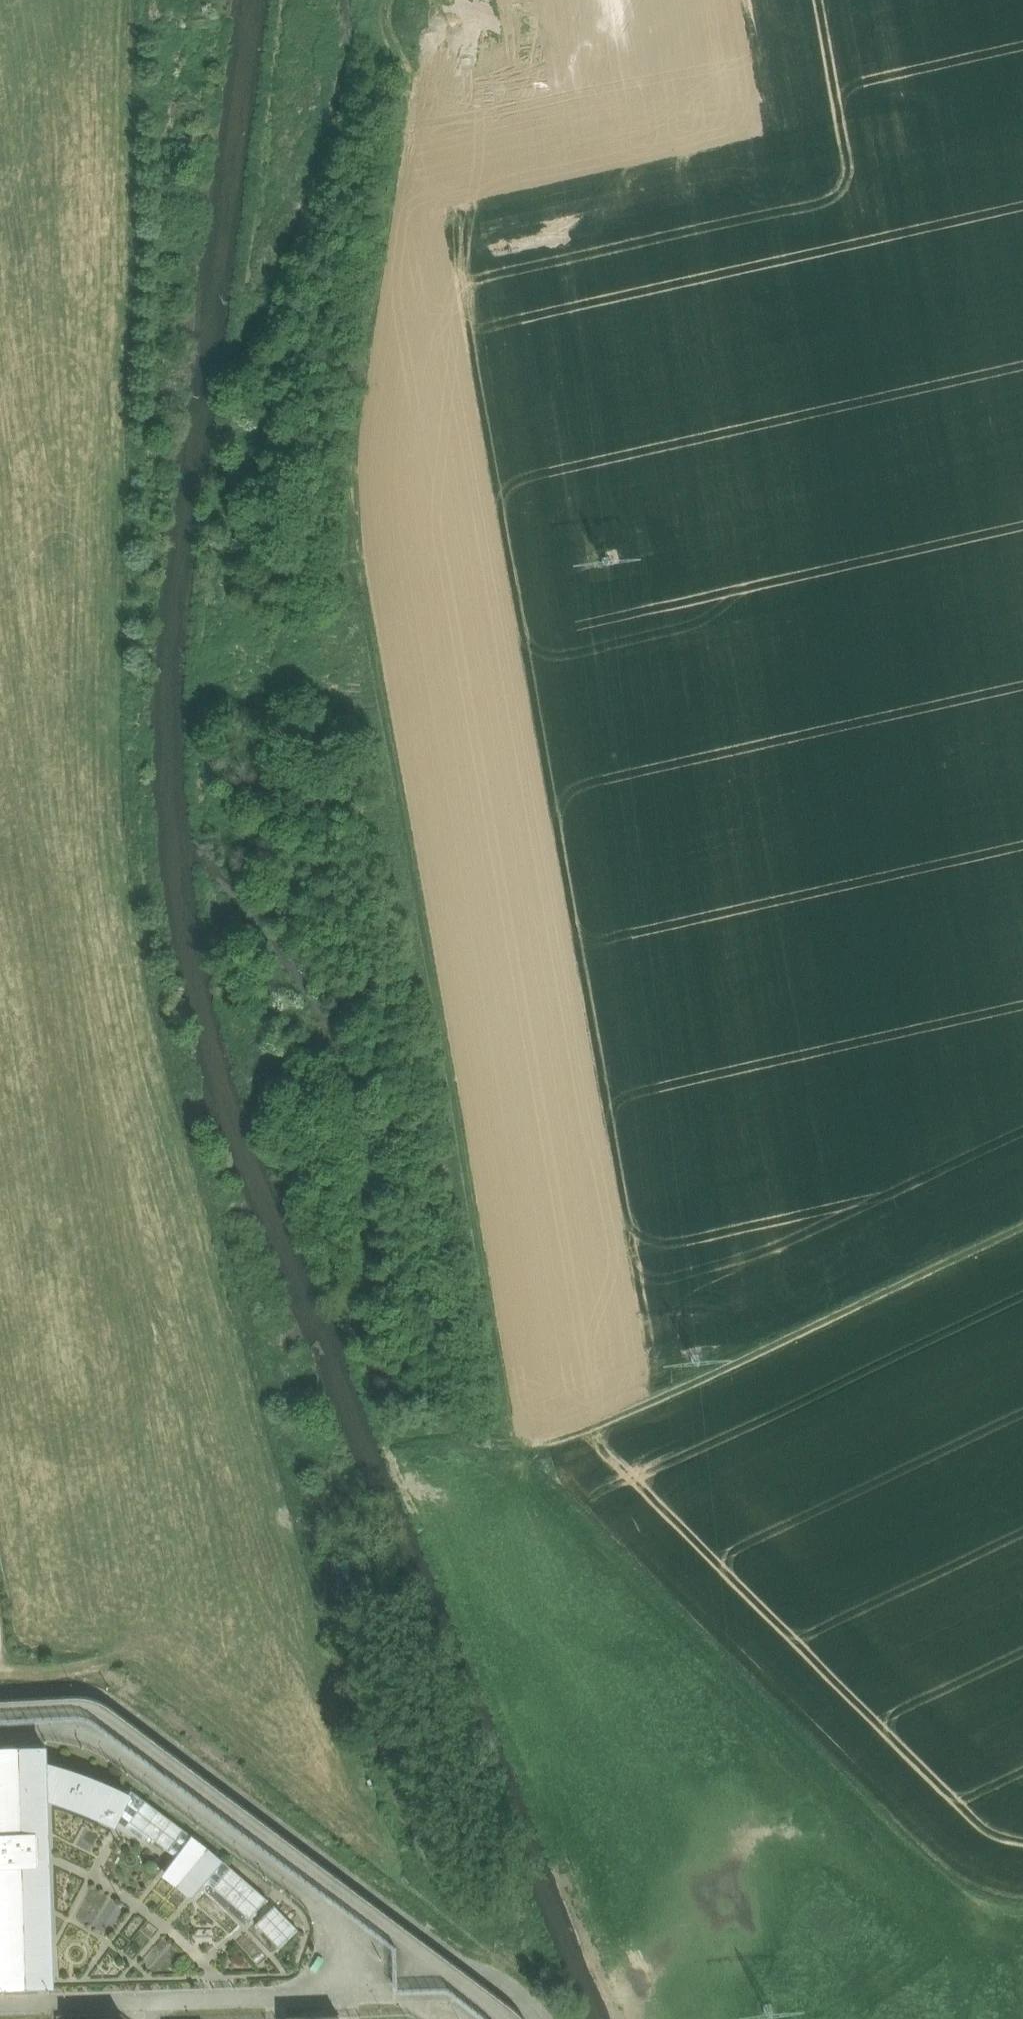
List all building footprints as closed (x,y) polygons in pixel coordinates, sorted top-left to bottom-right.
[(0,1757),(0,1947),(2,2002),(63,2000),(57,1813),(56,1772),(56,1755),(0,1757)] [(91,1784),(56,1772),(57,1813),(68,1816),(93,1826),(123,1840),(138,1806),(120,1796),(91,1784)] [(191,1836),(153,1808),(138,1828),(175,1857),(191,1836)] [(231,1868),(201,1845),(170,1883),(201,1907),(231,1868)] [(275,1906),(240,1876),(224,1895),(258,1924),(275,1906)] [(304,1936),(284,1916),(266,1933),(287,1953),(304,1936)]
